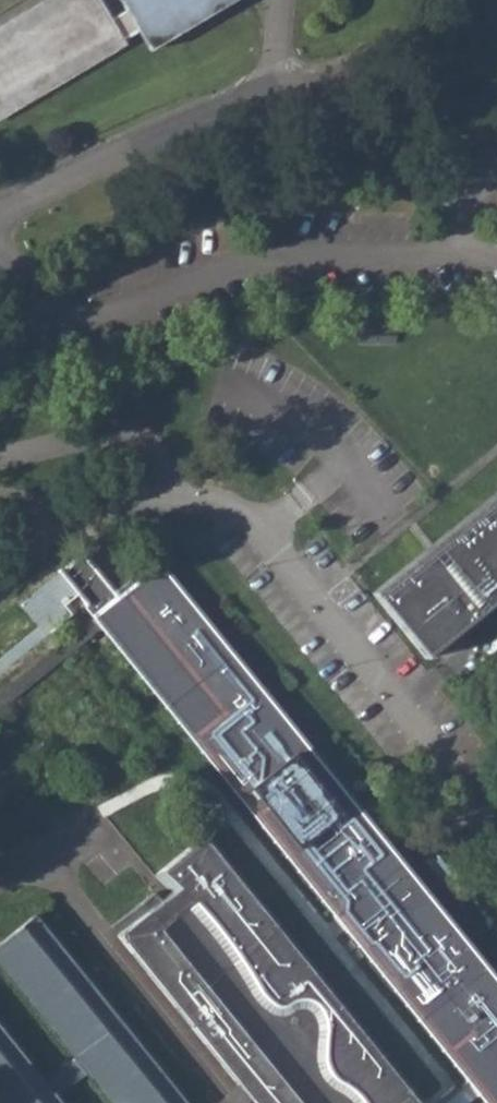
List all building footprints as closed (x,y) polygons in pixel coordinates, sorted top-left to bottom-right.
[(187,0),(124,0),(128,6),(121,10),(107,18),(97,0),(58,0),(0,34),(0,111),(120,40),(134,31),(187,0)] [(58,0),(44,0),(0,26),(0,34),(58,0)] [(121,10),(128,6),(124,0),(116,0),(121,10)] [(134,31),(146,52),(234,0),(187,0),(134,31)] [(124,46),(120,40),(0,111),(0,119),(124,46)] [(429,545),(423,550),(369,593),(422,660),(496,599),(496,490),(429,545)] [(117,596),(81,552),(58,572),(94,616),(117,596)] [(94,616),(100,621),(487,1102),(496,1102),(496,992),(155,568),(158,566),(156,563),(117,596),(94,616)] [(200,839),(152,876),(169,891),(115,935),(250,1102),(412,1102),(200,839)] [(38,919),(0,947),(0,966),(73,1060),(58,1072),(70,1087),(85,1075),(107,1102),(185,1102),(38,919)] [(58,1072),(43,1084),(0,1031),(0,1102),(58,1102),(55,1100),(70,1087),(58,1072)]
